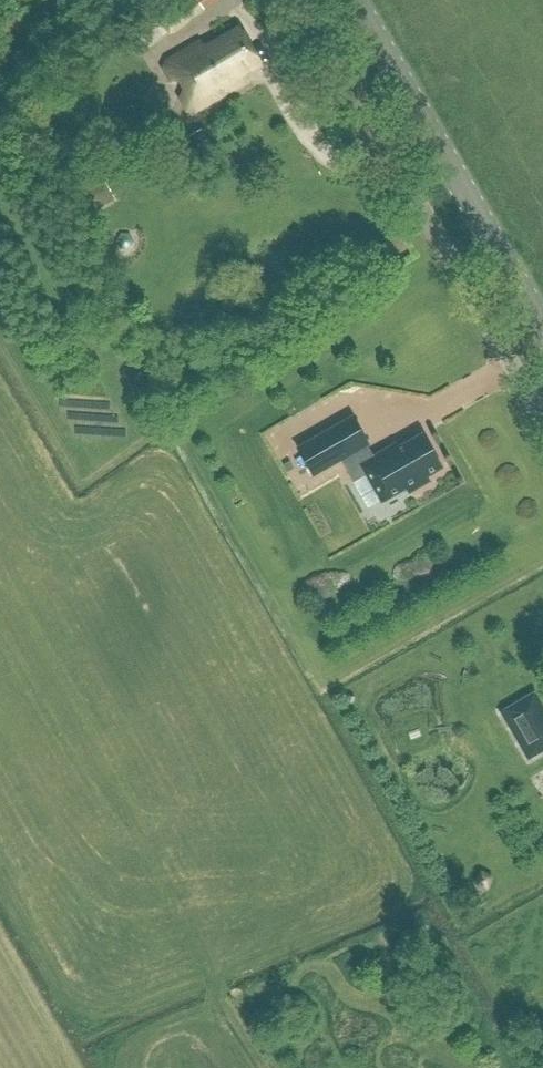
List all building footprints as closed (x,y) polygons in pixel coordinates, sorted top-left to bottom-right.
[(169,35),(204,9),(213,3),(217,0),(192,0),(161,23),(169,35)] [(241,75),(260,64),(240,29),(204,50),(200,43),(168,62),(164,69),(172,81),(173,81),(183,84),(185,86),(182,96),(181,97),(188,110),(195,111),(244,82),(241,75)] [(298,448),(313,475),(341,459),(367,445),(368,444),(353,417),(298,448)] [(429,481),(427,476),(442,467),(423,434),(386,455),(384,451),(373,457),(367,445),(341,459),(354,481),(366,474),(382,502),(407,488),(409,492),(429,481)] [(529,760),(542,752),(542,713),(532,694),(501,712),(529,760)]
